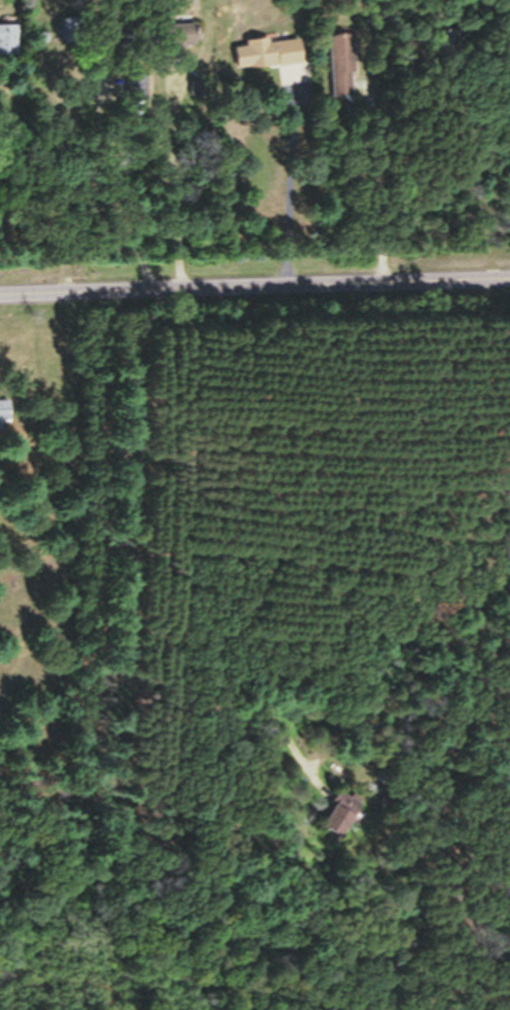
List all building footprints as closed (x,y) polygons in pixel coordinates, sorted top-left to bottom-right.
[(21,33),(0,33),(0,63),(21,63),(21,33)] [(264,44),(268,76),(309,71),(306,46),(274,49),(273,43),(264,44)] [(337,830),(351,839),(365,818),(351,808),(337,830)]
